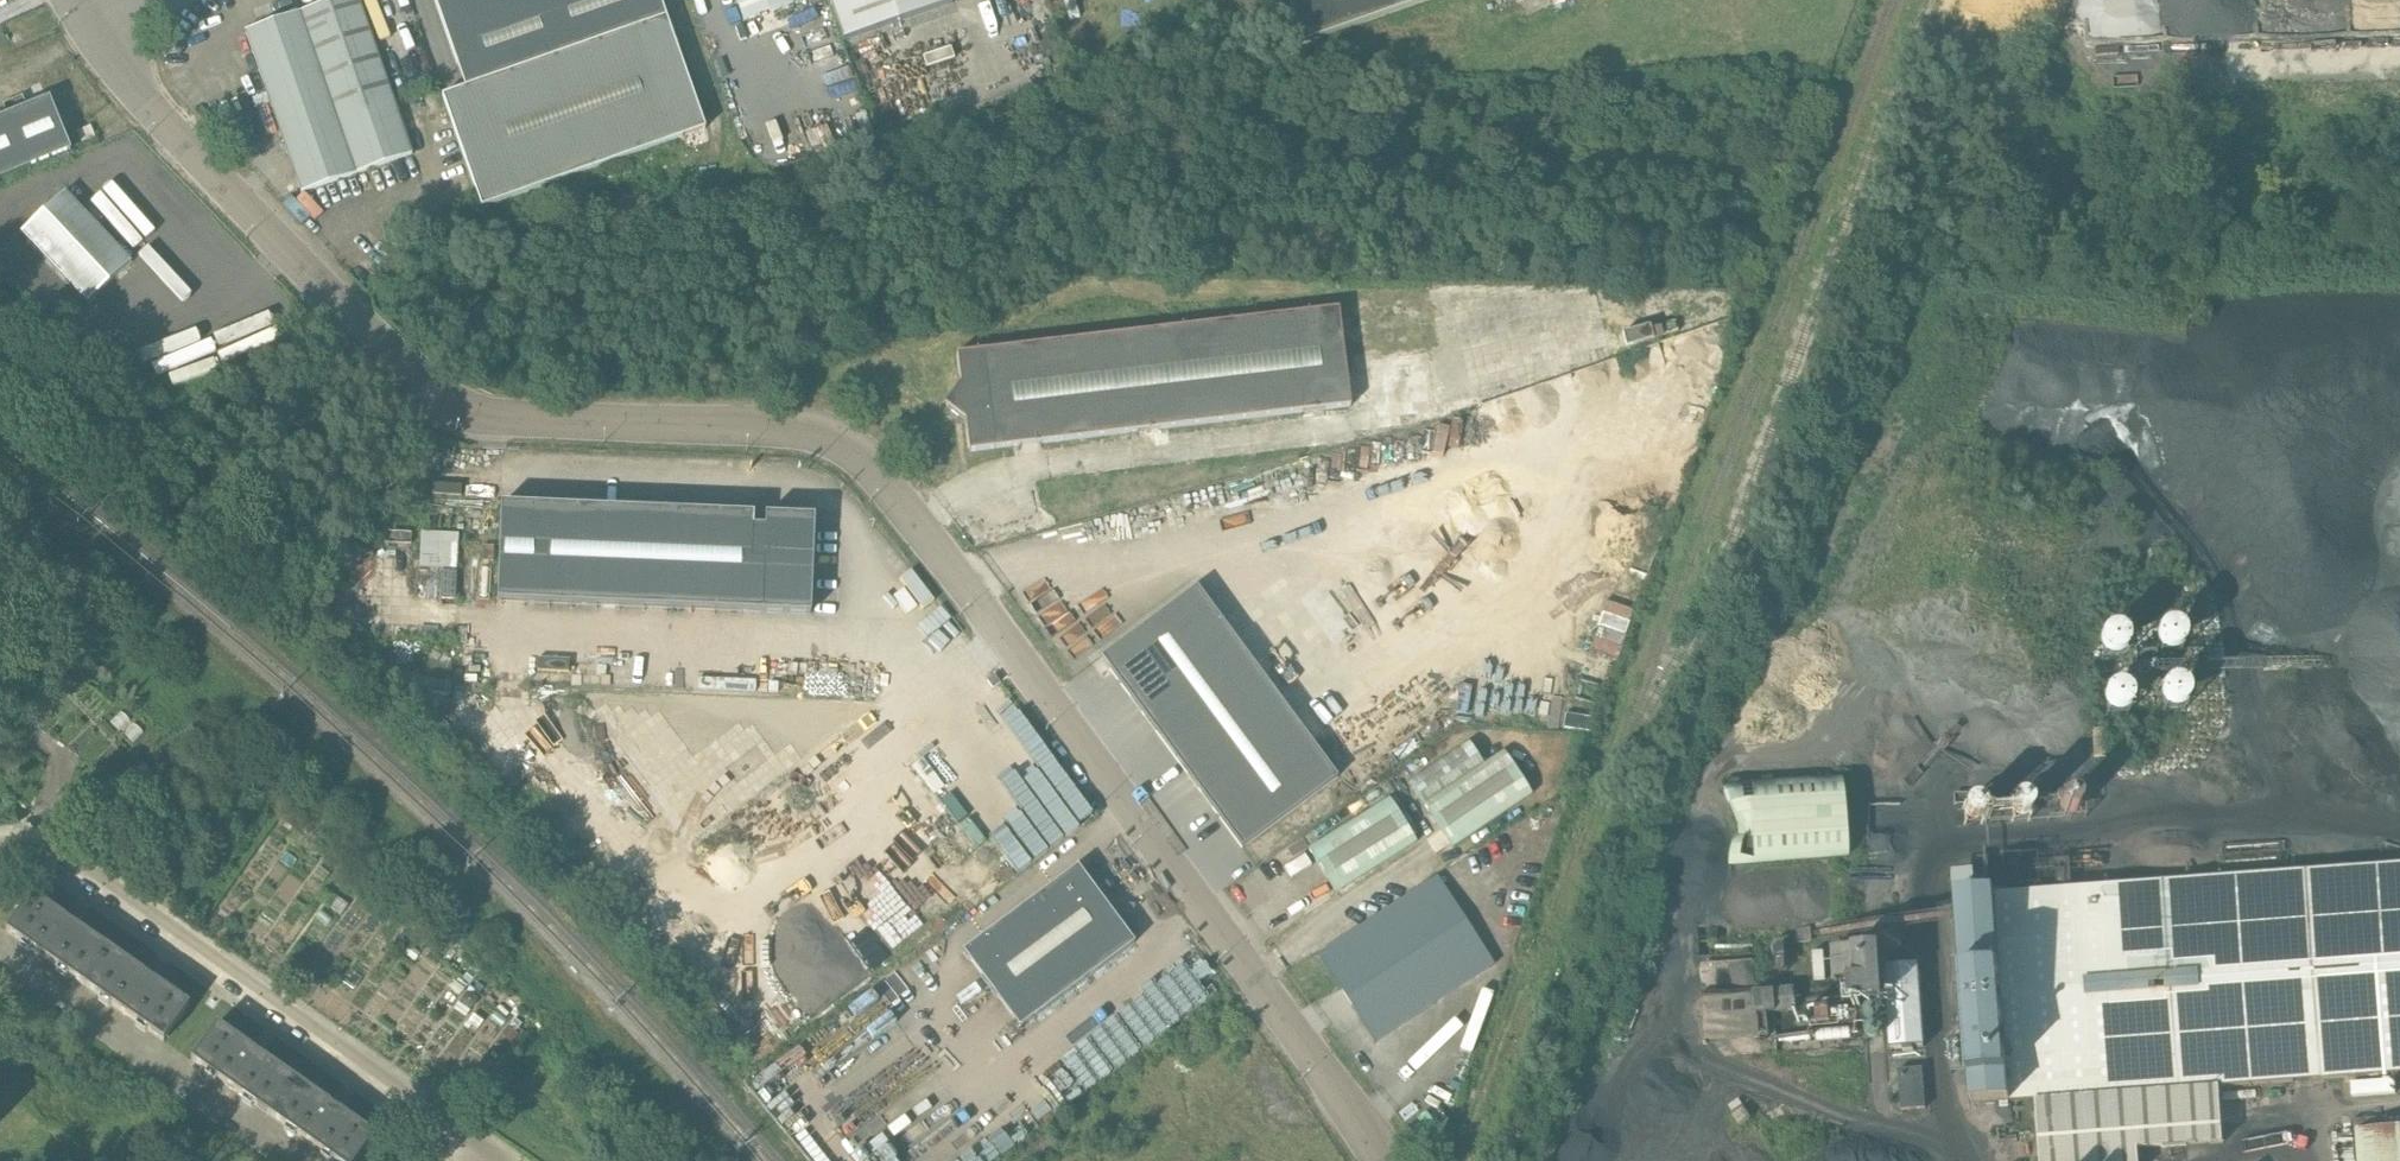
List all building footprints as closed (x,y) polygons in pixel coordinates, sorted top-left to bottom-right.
[(394,100),(359,0),(334,0),(301,11),(338,119),(394,100)] [(482,208),(706,129),(660,0),(434,0),(465,88),(443,96),(482,208)] [(793,0),(736,0),(743,21),(794,3),(793,0)] [(952,3),(952,0),(830,0),(844,41),(952,3)] [(2159,0),(2074,0),(2070,13),(2070,21),(2084,20),(2084,35),(2155,33),(2159,17),(2159,0)] [(245,31),(283,139),(338,119),(301,11),(245,31)] [(10,59),(0,41),(0,65),(10,59)] [(72,151),(50,98),(0,118),(0,180),(72,151)] [(302,193),(412,154),(394,100),(338,119),(283,139),(302,193)] [(92,190),(78,202),(123,250),(136,238),(92,190)] [(21,232),(88,303),(132,262),(65,191),(21,232)] [(969,452),(992,449),(1350,406),(1338,309),(957,354),(960,385),(945,405),(965,421),(969,452)] [(497,601),(811,614),(815,517),(766,515),(765,528),(753,527),(754,515),(501,504),(497,601)] [(418,564),(456,565),(457,530),(419,529),(418,564)] [(1242,849),(1338,778),(1197,587),(1101,658),(1242,849)] [(1603,597),(1594,630),(1622,638),(1631,605),(1603,597)] [(2081,623),(2069,642),(2093,658),(2105,640),(2081,623)] [(1469,742),(1409,783),(1424,805),(1453,848),(1531,795),(1503,752),(1484,764),(1469,742)] [(993,779),(1028,834),(1014,842),(1024,858),(1053,840),(1008,770),(993,779)] [(1728,862),(1838,856),(1833,777),(1723,784),(1728,862)] [(135,792),(125,778),(115,786),(124,799),(135,792)] [(1389,798),(1309,849),(1336,892),(1417,841),(1389,798)] [(2399,1075),(2399,864),(2307,871),(1956,896),(1972,1105),(2036,1102),(2040,1160),(2140,1160),(2139,1151),(2224,1145),(2220,1088),(2399,1075)] [(182,888),(189,878),(172,866),(165,876),(182,888)] [(1078,866),(963,951),(1020,1028),(1134,943),(1078,866)] [(1438,877),(1318,954),(1375,1042),(1494,964),(1438,877)] [(6,932),(85,987),(111,950),(32,895),(6,932)] [(1859,944),(1813,946),(1815,998),(1861,996),(1859,944)] [(111,950),(85,987),(164,1042),(190,1005),(111,950)] [(1913,960),(1878,962),(1881,1045),(1916,1043),(1913,960)] [(1797,985),(1745,986),(1746,1010),(1758,1010),(1758,1035),(1809,1033),(1809,1022),(1819,1021),(1818,999),(1798,1000),(1797,985)] [(1159,1023),(1172,1013),(1156,991),(1142,1001),(1159,1023)] [(1133,1027),(1129,1030),(1118,1017),(1058,1062),(1078,1088),(1109,1065),(1106,1062),(1126,1047),(1129,1051),(1143,1040),(1133,1027)] [(191,1061),(270,1116),(296,1080),(217,1024),(191,1061)] [(1924,1068),(1900,1070),(1902,1111),(1927,1109),(1924,1068)] [(270,1116),(333,1160),(357,1160),(375,1135),(296,1080),(270,1116)] [(2352,1123),(2354,1160),(2399,1160),(2399,1120),(2352,1123)]
